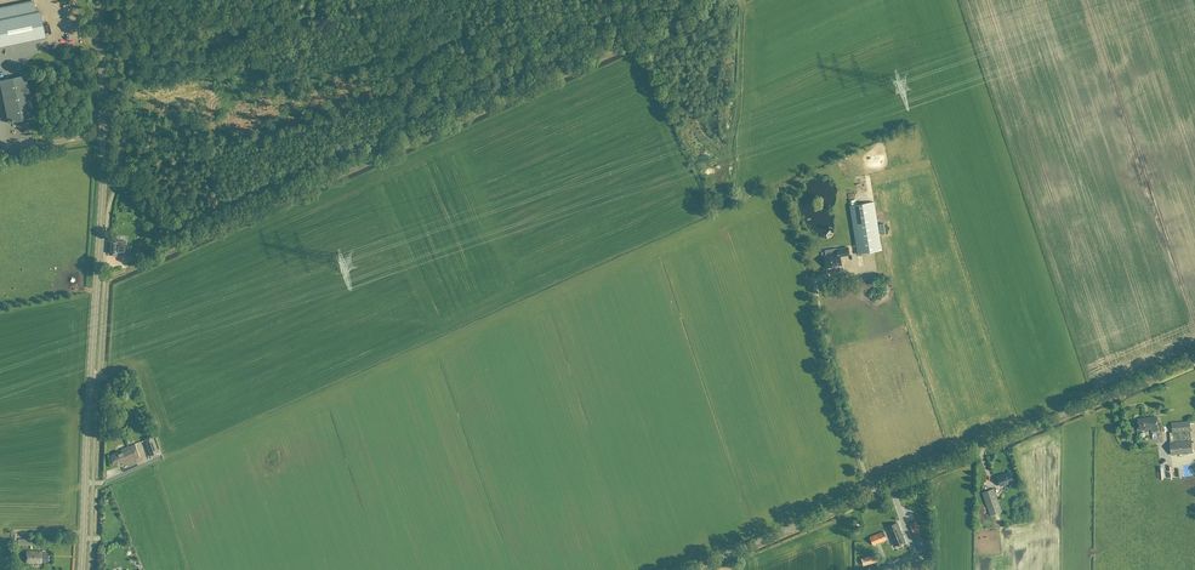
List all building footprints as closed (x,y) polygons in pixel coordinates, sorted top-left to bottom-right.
[(45,37),(39,12),(6,19),(5,14),(0,15),(0,46),(45,37)] [(25,75),(0,81),(0,82),(9,123),(34,118),(25,75)] [(874,202),(850,206),(856,246),(857,254),(877,250),(881,250),(874,202)] [(110,242),(109,253),(114,254),(113,256),(117,256),(117,252),(125,253),(126,245),(116,244),(116,242),(110,242)] [(824,255),(826,268),(841,266),(840,256),(849,255),(848,247),(836,249),(837,253),(824,255)] [(135,249),(136,250),(129,253),(133,260),(142,256),(138,248),(135,249)] [(1148,418),(1138,419),(1139,429),(1150,428),(1150,429),(1157,428),(1157,422),(1158,422),(1159,421),(1159,419),(1158,418),(1156,418),(1156,417),(1148,417),(1148,418)] [(1190,421),(1172,423),(1172,425),(1173,433),(1191,431),(1190,421)] [(144,440),(150,456),(159,453),(153,436),(144,440)] [(1177,455),(1180,454),(1193,453),(1191,439),(1170,442),(1171,455),(1177,455)] [(114,465),(121,462),(122,464),(140,457),(135,444),(121,449),(121,451),(110,455),(114,465)] [(998,480),(1000,486),(1009,483),(1013,482),(1009,472),(997,476),(998,480)] [(998,500),(993,488),(982,493),(990,515),(994,514),(1002,511),(998,500)] [(913,534),(920,531),(916,521),(909,524),(913,534)] [(897,522),(886,527),(888,533),(889,533),(890,536),(890,537),(894,546),(905,541),(902,535),(901,533),(902,533),(897,522)] [(886,539),(883,531),(869,537),(873,545),(886,539)] [(25,563),(27,563),(41,563),(41,561),(48,562),(48,553),(41,552),(41,551),(25,551),(25,563)] [(877,562),(875,556),(875,555),(861,559),(863,566),(877,562)]
